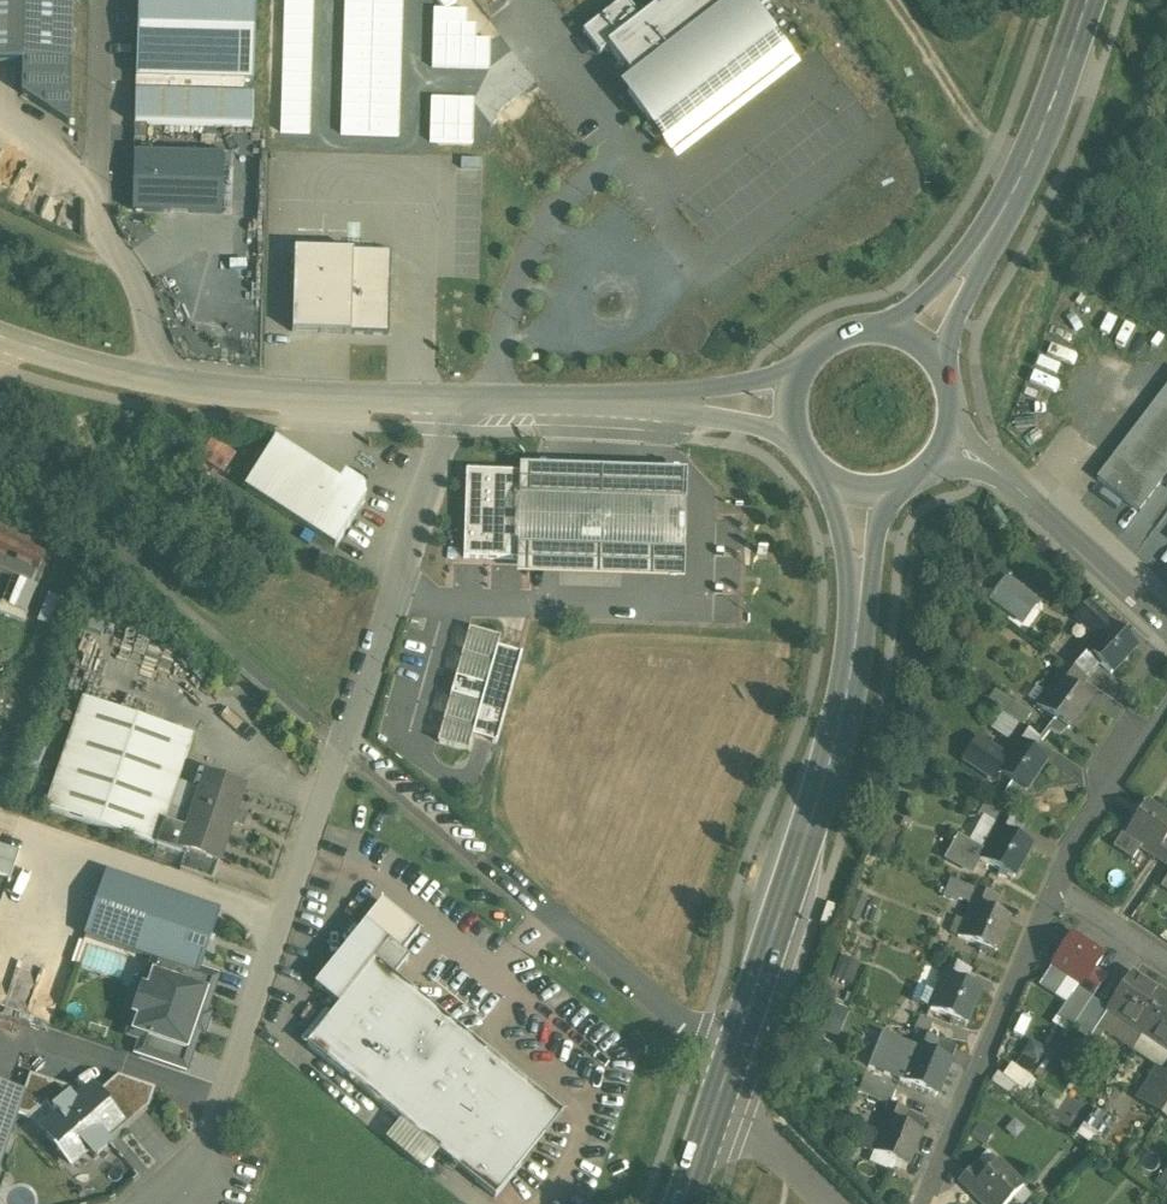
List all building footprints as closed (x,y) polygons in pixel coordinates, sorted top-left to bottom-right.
[(21,67),(70,68),(72,0),(0,0),(0,66),(21,67)] [(135,129),(252,131),(252,100),(243,99),(243,84),(253,85),(254,0),(138,0),(135,129)] [(345,8),(374,9),(375,0),(345,0),(345,8)] [(374,9),(403,10),(403,0),(375,0),(374,9)] [(446,12),(457,4),(454,0),(437,0),(446,12)] [(606,49),(607,51),(636,88),(627,96),(650,125),(644,130),(656,145),(662,140),(672,153),(789,62),(753,16),(740,0),(669,0),(640,23),(606,49)] [(753,16),(774,0),(740,0),(753,16)] [(624,3),(582,36),(599,57),(607,51),(606,49),(640,23),(624,3)] [(286,6),(286,21),(314,22),(315,7),(286,6)] [(345,8),(345,22),(373,23),(374,9),(345,8)] [(374,9),(373,23),(403,24),(403,10),(374,9)] [(435,12),(435,28),(449,28),(463,29),(468,29),(469,13),(446,12),(435,12)] [(286,21),(285,35),(314,36),(314,22),(286,21)] [(345,22),(344,36),(373,37),(373,23),(345,22)] [(373,23),(373,37),(402,38),(403,24),(373,23)] [(449,28),(435,28),(433,70),(448,70),(449,28)] [(463,29),(449,28),(448,70),(462,70),(463,29)] [(468,29),(463,29),(462,70),(476,71),(477,42),(477,29),(468,29)] [(285,35),(285,49),(313,50),(314,36),(285,35)] [(344,36),(344,51),(373,52),(373,37),(344,36)] [(373,37),(373,52),(402,53),(402,38),(373,37)] [(491,43),(477,42),(476,71),(490,71),(491,43)] [(285,49),(284,64),(313,64),(313,50),(285,49)] [(344,51),(344,65),(372,66),(373,52),(344,51)] [(373,52),(372,66),(401,67),(402,53),(373,52)] [(284,64),(284,78),(313,79),(313,64),(284,64)] [(344,65),(343,79),(372,80),(372,66),(344,65)] [(372,66),(372,80),(401,81),(401,67),(372,66)] [(70,68),(21,67),(20,96),(69,127),(70,68)] [(284,78),(283,92),(312,93),(313,79),(284,78)] [(343,79),(343,94),(371,94),(372,80),(343,79)] [(372,80),(371,94),(401,96),(401,81),(372,80)] [(283,92),(283,107),(312,107),(312,93),(283,92)] [(343,94),(342,108),(372,109),(371,94),(343,94)] [(371,94),(372,109),(400,110),(401,96),(371,94)] [(447,104),(432,104),(431,146),(445,146),(447,104)] [(461,105),(447,104),(445,146),(460,146),(461,105)] [(475,105),(461,105),(460,146),(474,147),(475,105)] [(283,107),(283,121),(311,122),(312,107),(283,107)] [(342,108),(342,122),(370,123),(372,109),(342,108)] [(372,109),(370,123),(400,124),(400,110),(372,109)] [(283,121),(282,135),(311,136),(311,122),(283,121)] [(342,122),(341,137),(370,137),(370,123),(342,122)] [(370,123),(370,137),(399,138),(400,124),(370,123)] [(222,159),(134,156),(132,214),(221,216),(222,159)] [(423,158),(424,171),(477,169),(477,157),(423,158)] [(393,255),(293,252),(291,336),(390,339),(393,255)] [(1096,479),(1139,512),(1166,475),(1166,387),(1096,479)] [(236,457),(211,441),(205,451),(229,467),(236,457)] [(338,487),(274,445),(270,451),(259,467),(244,492),(334,550),(364,504),(361,491),(343,479),(338,487)] [(261,445),(251,461),(259,467),(270,451),(261,445)] [(230,468),(205,451),(199,461),(223,477),(230,468)] [(686,474),(519,469),(518,476),(526,476),(523,562),(516,562),(516,578),(683,583),(686,474)] [(518,476),(466,474),(463,561),(516,562),(523,562),(526,476),(518,476)] [(0,535),(0,573),(11,578),(34,587),(47,554),(0,535)] [(81,543),(63,537),(59,549),(77,555),(81,543)] [(11,578),(0,605),(0,606),(22,615),(34,587),(11,578)] [(1012,592),(1003,585),(991,601),(1023,624),(1039,602),(1017,586),(1012,592)] [(1106,620),(1087,603),(1075,616),(1094,633),(1106,620)] [(1094,633),(1082,647),(1099,663),(1111,674),(1135,647),(1106,620),(1094,633)] [(499,641),(469,633),(438,745),(468,753),(472,739),(496,651),(499,641)] [(1099,663),(1082,647),(1072,657),(1089,674),(1099,663)] [(521,657),(496,651),(472,739),(496,746),(521,657)] [(1089,674),(1072,657),(1065,665),(1066,666),(1084,679),(1089,674)] [(1066,666),(1036,706),(1068,730),(1089,701),(1077,692),(1085,680),(1084,679),(1066,666)] [(1005,741),(1024,709),(1004,698),(986,730),(1005,741)] [(193,740),(82,702),(45,812),(155,849),(163,826),(164,825),(193,740)] [(1020,727),(992,769),(1025,791),(1045,762),(1032,753),(1040,741),(1020,727)] [(187,834),(181,853),(182,853),(186,854),(218,865),(242,792),(206,780),(187,834)] [(1145,805),(1124,838),(1140,849),(1154,858),(1166,838),(1166,820),(1145,805)] [(1024,827),(1003,815),(997,826),(996,828),(1017,839),(1024,827)] [(997,826),(985,820),(971,844),(983,851),(979,859),(1013,879),(1031,847),(1017,839),(996,828),(997,826)] [(187,834),(163,826),(155,849),(180,857),(182,853),(181,853),(187,834)] [(1140,849),(1124,838),(1121,836),(1113,847),(1133,860),(1140,849)] [(971,844),(957,837),(945,859),(971,873),(979,859),(983,851),(971,844)] [(1154,858),(1166,866),(1166,864),(1166,838),(1154,858)] [(14,852),(0,848),(0,875),(6,877),(14,852)] [(218,865),(186,854),(180,872),(212,883),(218,865)] [(221,916),(108,876),(86,939),(173,969),(199,978),(201,973),(221,916)] [(938,896),(964,906),(971,888),(946,877),(938,896)] [(999,901),(977,892),(958,938),(995,953),(1008,920),(994,914),(999,901)] [(419,935),(381,905),(365,925),(390,946),(402,956),(419,935)] [(365,925),(314,989),(338,1008),(375,963),(375,964),(390,946),(365,925)] [(1072,937),(1050,971),(1078,989),(1080,990),(1094,970),(1103,957),(1072,937)] [(849,986),(857,963),(836,956),(828,978),(849,986)] [(375,964),(375,963),(338,1008),(306,1048),(494,1200),(562,1115),(375,964)] [(936,994),(929,1010),(966,1025),(980,991),(965,985),(971,972),(948,963),(936,994)] [(168,983),(207,997),(214,977),(201,973),(199,978),(173,969),(168,983)] [(1069,1002),(1057,1019),(1072,1029),(1092,1000),(1106,978),(1094,970),(1080,990),(1078,989),(1069,1002)] [(1078,989),(1050,971),(1042,985),(1069,1002),(1078,989)] [(1166,999),(1131,976),(1107,1010),(1107,1011),(1108,1012),(1143,1035),(1166,999)] [(168,983),(153,978),(133,1035),(187,1054),(207,997),(168,983)] [(936,994),(918,987),(912,1002),(929,1010),(936,994)] [(1166,999),(1143,1035),(1166,1051),(1166,1000),(1166,999)] [(1092,1000),(1072,1029),(1089,1040),(1097,1028),(1108,1012),(1107,1011),(1107,1010),(1092,1000)] [(812,1030),(840,1038),(849,1010),(820,1002),(812,1030)] [(1143,1035),(1108,1012),(1097,1028),(1104,1033),(1132,1051),(1143,1035)] [(1097,1028),(1089,1040),(1097,1045),(1104,1033),(1097,1028)] [(919,1034),(900,1081),(936,1096),(950,1063),(936,1057),(941,1043),(919,1034)] [(1143,1035),(1132,1051),(1158,1068),(1166,1074),(1166,1051),(1143,1035)] [(1018,1052),(1034,1064),(1044,1052),(1029,1039),(1018,1052)] [(181,1073),(187,1054),(147,1040),(141,1059),(181,1073)] [(1136,1101),(1160,1117),(1166,1107),(1166,1099),(1156,1092),(1166,1075),(1166,1074),(1158,1068),(1136,1101)] [(1015,1086),(997,1073),(990,1084),(1008,1096),(1015,1086)] [(1156,1092),(1166,1099),(1166,1075),(1156,1092)] [(887,1104),(893,1088),(863,1076),(857,1092),(887,1104)] [(25,1097),(18,1116),(30,1121),(47,1106),(59,1121),(82,1101),(78,1094),(31,1078),(25,1097)] [(119,1079),(97,1098),(118,1123),(141,1104),(146,1089),(119,1079)] [(18,1116),(25,1097),(0,1089),(0,1167),(18,1116)] [(97,1098),(92,1093),(82,1101),(59,1121),(42,1135),(70,1169),(88,1154),(94,1161),(112,1146),(105,1138),(120,1126),(118,1123),(97,1098)] [(890,1106),(871,1152),(907,1167),(921,1134),(906,1128),(912,1115),(890,1106)] [(1082,1128),(1096,1138),(1109,1118),(1094,1109),(1082,1128)] [(988,1174),(978,1164),(960,1182),(982,1203),(1009,1203),(1023,1190),(997,1164),(988,1174)]
